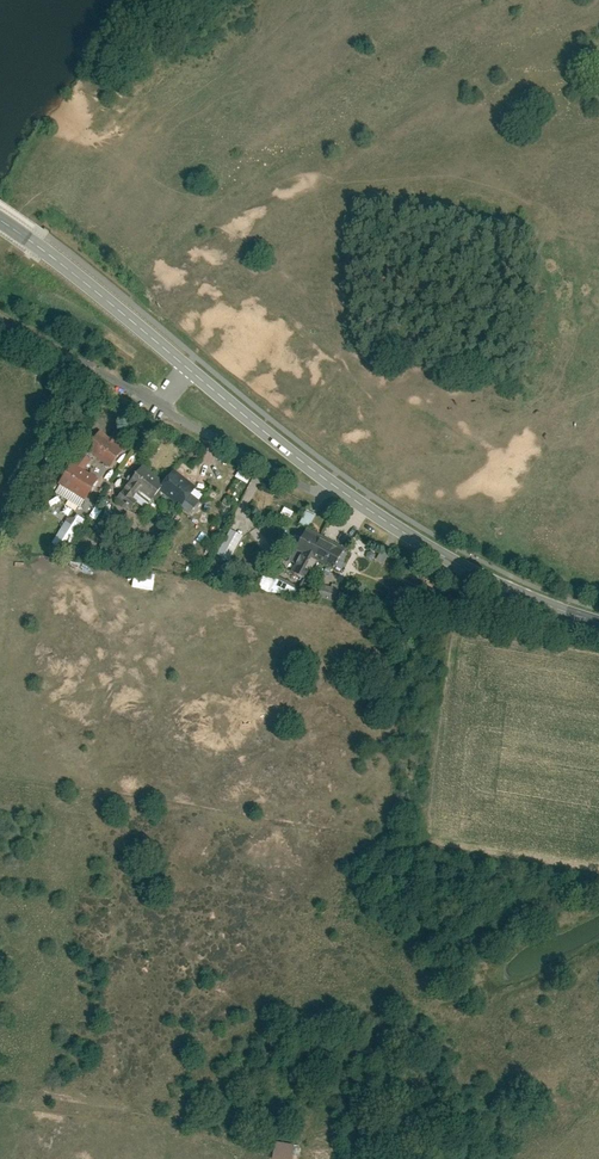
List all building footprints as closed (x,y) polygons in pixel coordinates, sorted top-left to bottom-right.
[(100,429),(84,447),(106,466),(122,448),(100,429)] [(98,474),(69,459),(57,483),(86,498),(98,474)] [(163,478),(139,461),(120,487),(146,506),(157,491),(189,514),(201,497),(191,490),(196,483),(173,466),(163,478)] [(248,483),(252,476),(239,469),(235,477),(248,483)] [(288,521),(294,512),(284,507),(279,516),(288,521)] [(310,528),(315,514),(305,511),(300,524),(310,528)] [(78,539),(88,522),(76,514),(73,519),(68,516),(51,543),(64,551),(74,536),(78,539)] [(342,544),(304,527),(289,560),(293,562),(289,571),(306,579),(315,560),(331,568),(342,544)] [(292,599),(298,587),(265,572),(259,585),(292,599)] [(133,573),(132,588),(153,590),(154,575),(133,573)] [(295,1145),(276,1141),(272,1158),(274,1158),(291,1158),(295,1145)]
